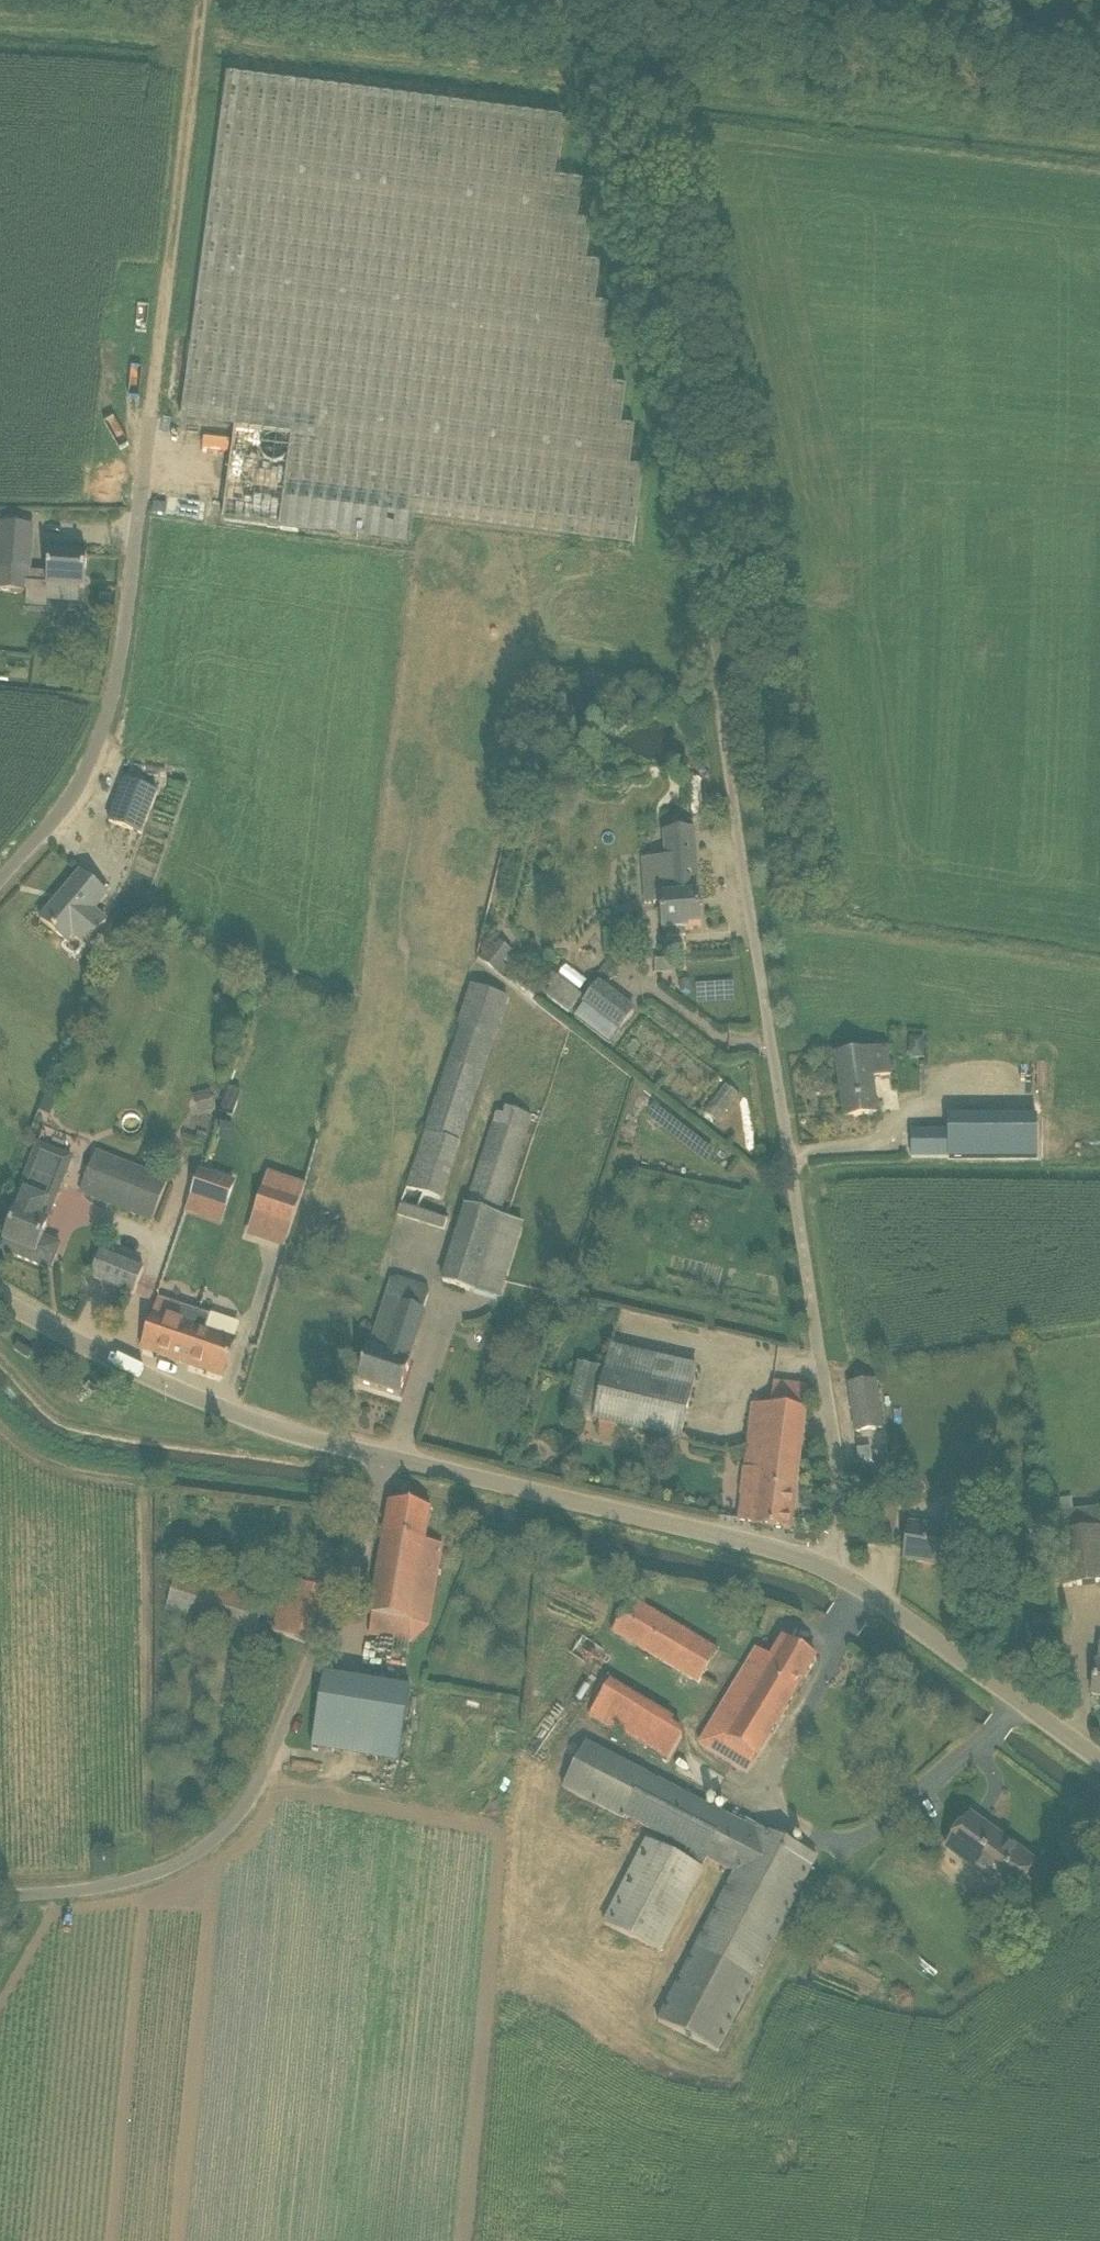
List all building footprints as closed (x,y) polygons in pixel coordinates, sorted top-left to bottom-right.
[(288,502),(415,519),(634,548),(645,470),(631,469),(636,429),(622,428),(627,388),(613,386),(619,347),(605,345),(610,306),(596,304),(601,265),(587,263),(592,224),(579,222),(584,183),(556,179),(564,120),(228,76),(182,422),(236,429),(236,430),(297,437),(288,502)] [(236,430),(224,521),(285,528),(288,502),(297,437),(236,430)] [(167,505),(154,503),(153,513),(166,515),(167,505)] [(85,588),(88,556),(50,553),(49,574),(29,572),(33,527),(2,525),(0,546),(0,590),(28,592),(29,583),(48,584),(48,585),(85,588)] [(158,793),(127,781),(126,781),(110,822),(142,835),(158,793)] [(669,878),(644,880),(645,906),(662,905),(664,932),(666,931),(667,936),(686,935),(685,930),(688,930),(689,927),(702,927),(700,896),(694,830),(666,832),(669,878)] [(41,920),(68,942),(74,935),(86,946),(107,922),(95,911),(108,895),(82,873),(41,920)] [(552,989),(547,996),(570,1014),(583,997),(554,975),(546,985),(552,989)] [(471,987),(459,1024),(496,1036),(508,998),(471,987)] [(614,1042),(622,1032),(585,1005),(578,1015),(614,1042)] [(461,1144),(496,1036),(459,1024),(408,1189),(399,1217),(423,1225),(424,1224),(445,1230),(448,1220),(418,1210),(423,1194),(443,1200),(460,1144),(461,1144)] [(869,1052),(837,1056),(846,1118),(878,1114),(873,1078),(891,1075),(888,1050),(869,1053),(869,1052)] [(241,1091),(228,1087),(225,1098),(233,1101),(239,1099),(241,1091)] [(477,1294),(501,1219),(533,1118),(507,1110),(505,1117),(498,1115),(467,1210),(441,1284),(477,1294)] [(952,1118),(952,1131),(914,1131),(914,1162),(952,1162),(952,1159),(1038,1159),(1039,1118),(952,1118)] [(99,1154),(84,1193),(151,1220),(167,1181),(99,1154)] [(203,1169),(192,1199),(210,1205),(221,1176),(203,1169)] [(64,1184),(28,1170),(13,1209),(17,1211),(5,1242),(16,1246),(13,1254),(51,1269),(61,1245),(44,1238),(49,1223),(47,1223),(62,1185),(63,1185),(64,1184)] [(292,1227),(301,1202),(265,1190),(256,1215),(292,1227)] [(145,1268),(102,1251),(92,1277),(135,1294),(145,1268)] [(369,1348),(358,1383),(401,1397),(412,1362),(409,1361),(430,1293),(392,1281),(370,1349),(369,1348)] [(194,1327),(199,1312),(160,1299),(143,1348),(142,1347),(142,1349),(173,1359),(174,1355),(182,1358),(189,1336),(180,1333),(183,1324),(194,1327)] [(211,1316),(199,1312),(194,1327),(183,1324),(180,1333),(189,1336),(182,1358),(191,1361),(189,1365),(225,1377),(225,1375),(236,1341),(206,1331),(211,1316)] [(700,1367),(664,1359),(659,1380),(607,1368),(594,1423),(682,1443),(700,1367)] [(851,1384),(859,1435),(888,1430),(879,1379),(851,1384)] [(756,1523),(756,1526),(791,1530),(808,1388),(774,1384),(771,1407),(754,1405),(740,1521),(756,1523)] [(1074,1512),(1072,1497),(1055,1499),(1057,1514),(1064,1584),(1099,1582),(1099,1509),(1074,1512)] [(429,1626),(443,1545),(426,1542),(431,1509),(392,1502),(373,1615),(370,1635),(412,1642),(429,1626)] [(966,1568),(967,1568),(972,1534),(971,1533),(975,1507),(945,1503),(941,1529),(910,1525),(905,1560),(924,1562),(925,1560),(967,1566),(966,1568)] [(719,1651),(632,1600),(613,1631),(700,1683),(719,1651)] [(748,1774),(817,1659),(787,1641),(775,1662),(756,1649),(700,1744),(748,1774)] [(325,1674),(316,1726),(403,1741),(412,1689),(325,1674)] [(615,1733),(637,1696),(613,1681),(590,1719),(615,1733)] [(566,1785),(690,1849),(709,1859),(735,1872),(658,2022),(717,2053),(817,1857),(746,1820),(743,1825),(587,1744),(566,1785)] [(1036,1863),(971,1815),(947,1848),(1012,1896),(1036,1863)] [(709,1859),(690,1849),(685,1858),(648,1839),(604,1923),(662,1954),(706,1869),(704,1868),(709,1859)]
